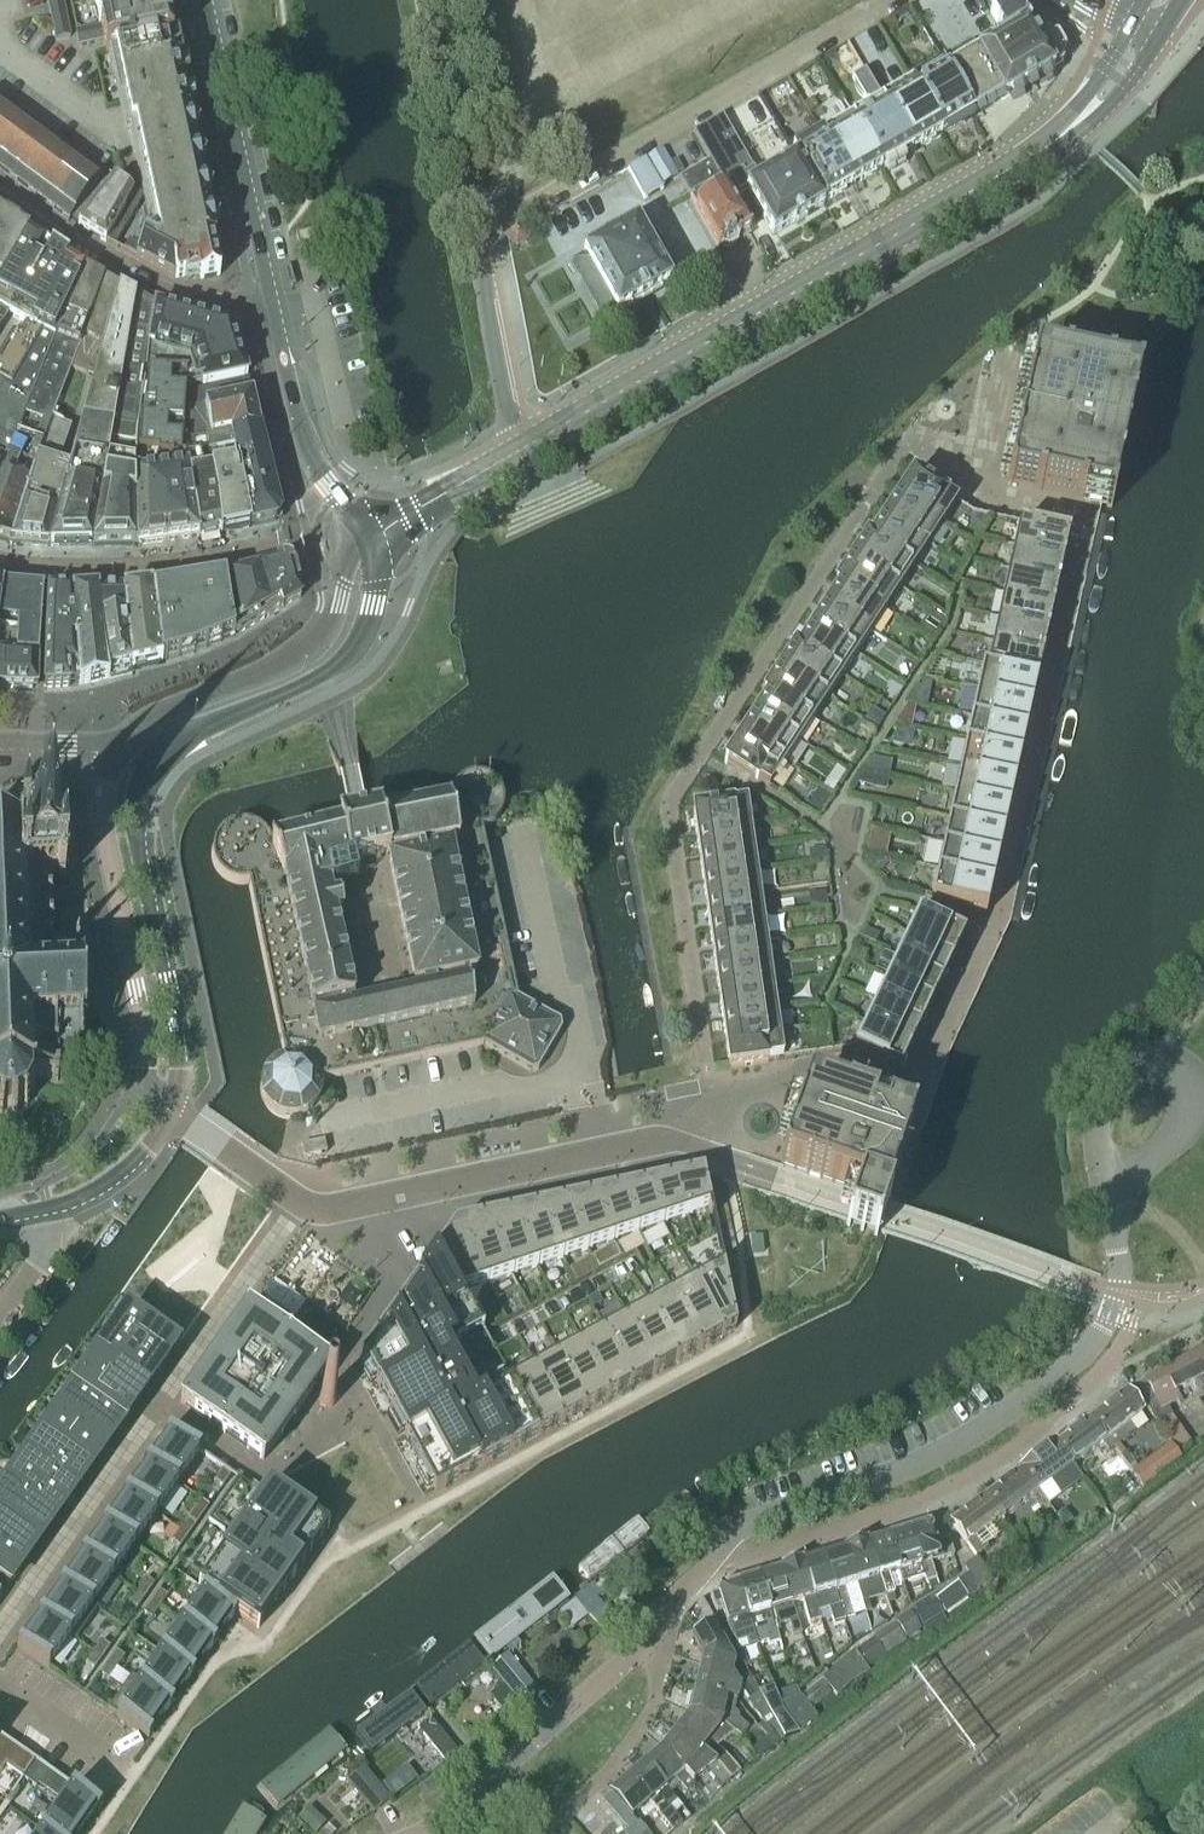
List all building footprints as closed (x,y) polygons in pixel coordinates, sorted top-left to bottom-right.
[(64,10),(62,0),(48,3),(50,13),(64,10)] [(162,0),(98,0),(94,1),(100,28),(103,42),(105,55),(114,53),(130,130),(134,129),(151,209),(154,223),(157,238),(159,247),(155,248),(145,242),(141,248),(136,258),(135,260),(175,281),(199,276),(200,281),(219,277),(212,243),(214,243),(214,241),(212,233),(207,210),(166,12),(165,13),(162,0)] [(990,45),(975,54),(1002,100),(1003,101),(1018,92),(1054,71),(1053,69),(1063,63),(1058,55),(1065,51),(1057,39),(1055,38),(1053,34),(1049,33),(1047,34),(1042,27),(1039,27),(1037,28),(1034,24),(1029,27),(1027,24),(1026,24),(1012,2),(1007,0),(994,8),(991,10),(989,14),(1003,37),(990,45)] [(66,19),(64,10),(50,13),(52,22),(66,19)] [(68,29),(66,19),(52,22),(54,32),(68,29)] [(103,42),(100,28),(92,30),(95,44),(103,42)] [(70,38),(68,29),(54,32),(56,41),(70,38)] [(95,44),(92,30),(84,32),(87,46),(95,44)] [(87,46),(84,32),(76,33),(79,47),(87,46)] [(942,64),(940,66),(971,118),(1002,100),(975,54),(974,55),(946,72),(942,64)] [(940,66),(910,83),(941,136),(971,118),(940,66)] [(882,100),(877,93),(876,94),(864,73),(852,80),(865,102),(868,103),(870,107),(850,119),(881,171),(911,153),(880,101),(882,100)] [(911,153),(941,136),(910,83),(882,100),(880,101),(911,153)] [(104,175),(51,136),(0,97),(0,170),(69,222),(104,175)] [(851,188),(881,171),(850,119),(820,136),(851,188)] [(719,120),(693,135),(709,162),(731,200),(746,191),(773,236),(823,207),(822,205),(795,161),(761,182),(754,170),(750,173),(719,120)] [(822,205),(851,188),(820,136),(793,152),(797,160),(795,161),(822,205)] [(660,186),(676,177),(661,152),(646,161),(660,186)] [(663,190),(660,186),(646,161),(628,171),(644,200),(663,190)] [(751,232),(731,200),(709,162),(679,179),(720,250),(723,248),(726,249),(727,250),(737,245),(736,244),(737,240),(741,238),(743,242),(751,237),(749,233),(751,232)] [(78,227),(78,228),(105,244),(106,243),(125,209),(132,197),(112,183),(79,226),(78,227)] [(135,192),(128,205),(137,210),(144,197),(135,192)] [(128,205),(121,217),(129,222),(137,210),(128,205)] [(145,225),(154,223),(151,209),(142,211),(145,225)] [(29,233),(0,214),(0,279),(1,280),(29,233)] [(121,217),(114,229),(122,234),(129,222),(121,217)] [(664,266),(666,257),(646,219),(583,254),(584,256),(571,264),(602,319),(616,311),(617,313),(670,283),(662,268),(664,266)] [(157,238),(154,223),(145,225),(148,240),(157,238)] [(114,229),(106,243),(115,247),(115,246),(122,234),(114,229)] [(299,250),(315,246),(312,231),(295,235),(299,250)] [(55,334),(65,308),(83,269),(29,233),(1,280),(0,282),(0,329),(7,316),(17,321),(0,352),(0,468),(55,334)] [(136,258),(141,248),(128,241),(123,251),(136,258)] [(78,344),(101,279),(85,270),(83,269),(65,308),(55,334),(78,344)] [(91,377),(118,288),(101,279),(78,344),(68,370),(71,371),(91,377)] [(125,336),(132,296),(118,288),(91,377),(93,378),(70,466),(66,465),(42,547),(52,548),(86,547),(125,336)] [(148,344),(154,307),(152,307),(132,296),(125,336),(148,344)] [(196,355),(205,321),(154,307),(148,344),(147,346),(196,355)] [(196,355),(203,386),(246,377),(232,328),(205,321),(196,355)] [(78,344),(55,334),(0,468),(0,541),(4,542),(49,422),(52,423),(71,371),(68,370),(78,344)] [(147,346),(148,344),(125,336),(86,547),(131,547),(134,547),(134,475),(134,435),(137,427),(147,346)] [(203,386),(196,355),(147,346),(137,427),(134,435),(134,475),(187,469),(187,460),(183,441),(184,440),(183,428),(186,390),(203,386)] [(1007,478),(1006,484),(1007,484),(1011,485),(1011,484),(1035,489),(1035,490),(1041,492),(1041,491),(1077,499),(1077,500),(1082,501),(1083,501),(1083,500),(1100,503),(1101,504),(1106,505),(1106,506),(1107,506),(1111,507),(1113,500),(1112,500),(1117,476),(1118,476),(1120,469),(1119,468),(1124,445),(1125,445),(1126,441),(1125,441),(1130,417),(1131,417),(1133,410),(1132,410),(1137,386),(1138,386),(1139,379),(1135,378),(1134,378),(1134,379),(1128,378),(1126,378),(1110,374),(1111,373),(1105,372),(1104,373),(1068,365),(1069,364),(1063,362),(1062,363),(1039,358),(1039,357),(1034,356),(1034,357),(1033,362),(1032,363),(1033,364),(1028,387),(1027,387),(1027,388),(1026,395),(1027,395),(1026,396),(1025,403),(1024,410),(1022,418),(1021,418),(1020,419),(1015,418),(1015,417),(1011,416),(1010,420),(1014,421),(1014,420),(1020,421),(1020,422),(1021,422),(1017,438),(1016,446),(1015,446),(1013,453),(1014,454),(1009,477),(1008,477),(1007,478)] [(231,440),(259,433),(256,424),(248,382),(193,394),(190,396),(188,411),(190,443),(205,440),(211,439),(230,435),(231,440)] [(70,429),(52,423),(49,422),(4,542),(10,544),(42,547),(66,465),(60,463),(70,429)] [(244,495),(272,488),(259,433),(231,440),(230,435),(211,439),(205,440),(208,455),(232,450),(234,463),(237,462),(244,495)] [(216,501),(211,472),(202,473),(199,458),(187,460),(187,469),(198,539),(221,534),(216,501)] [(251,527),(244,495),(237,462),(234,463),(210,468),(211,472),(216,501),(221,534),(250,528),(250,527),(251,527)] [(134,547),(198,539),(187,469),(134,475),(134,547)] [(956,506),(912,477),(896,500),(940,529),(956,506)] [(250,527),(250,528),(276,522),(279,516),(272,488),(244,495),(251,527),(250,527)] [(940,529),(896,500),(882,522),(926,551),(940,529)] [(942,906),(930,903),(936,878),(941,852),(947,826),(953,800),(958,775),(964,749),(969,723),(975,697),(981,672),(985,673),(991,649),(996,625),(1002,600),(1007,576),(1012,552),(1018,526),(973,516),(956,506),(940,529),(926,551),(911,572),(897,594),(883,616),(869,639),(855,661),(839,682),(824,703),(810,725),(796,747),(781,769),(766,792),(747,779),(730,808),(745,806),(749,831),(752,854),(755,877),(758,900),(762,923),(765,946),(768,969),(772,992),(775,1015),(778,1038),(782,1062),(818,1058),(852,1053),(853,1053),(864,1029),(875,1007),(885,985),(896,962),(906,940),(917,917),(934,924),(942,906)] [(866,540),(865,541),(913,572),(926,552),(927,551),(883,522),(882,523),(882,524),(870,543),(869,542),(868,542),(869,541),(866,540)] [(1062,563),(1068,537),(1018,526),(1012,552),(1062,563)] [(851,562),(850,563),(898,595),(913,572),(865,541),(864,542),(865,542),(863,544),(851,562)] [(1057,587),(1062,563),(1012,552),(1007,576),(1057,587)] [(291,564),(287,562),(279,561),(274,562),(224,578),(239,634),(299,598),(291,564)] [(836,585),(835,586),(883,617),(898,595),(850,563),(849,565),(850,565),(846,571),(837,585),(836,585)] [(1052,611),(1057,587),(1007,576),(1002,600),(1052,611)] [(234,637),(239,634),(224,578),(164,587),(152,589),(161,663),(194,654),(234,637)] [(826,609),(825,610),(869,639),(874,631),(883,617),(835,586),(835,587),(837,589),(838,589),(839,590),(828,607),(826,609)] [(9,588),(5,587),(0,620),(0,688),(36,690),(37,656),(42,591),(9,588)] [(161,663),(152,589),(120,593),(133,672),(135,668),(161,663)] [(46,633),(44,689),(79,687),(72,593),(48,592),(45,633),(46,633)] [(91,592),(72,593),(79,687),(108,680),(97,592),(91,592)] [(133,672),(120,593),(97,592),(108,680),(134,674),(133,672)] [(1046,635),(1052,611),(1002,600),(996,625),(1046,635)] [(869,639),(825,610),(824,611),(824,612),(812,631),(811,631),(811,632),(855,661),(869,639)] [(1041,659),(1046,635),(996,625),(991,649),(1041,659)] [(794,649),(793,651),(841,682),(855,661),(811,632),(810,633),(798,652),(796,651),(797,651),(794,649)] [(991,649),(985,673),(1036,684),(1041,659),(991,649)] [(779,672),(778,673),(826,704),(841,682),(793,651),(792,652),(793,652),(784,666),(779,672)] [(975,697),(1030,709),(1036,684),(985,673),(981,672),(975,697)] [(764,694),(763,696),(811,727),(826,704),(778,673),(777,674),(778,675),(767,692),(765,695),(764,694)] [(754,718),(753,719),(797,748),(811,727),(763,696),(763,697),(765,699),(765,698),(767,699),(756,716),(754,718)] [(1025,735),(1030,709),(975,697),(969,723),(1025,735)] [(740,740),(739,741),(783,770),(797,748),(753,719),(752,720),(753,721),(740,740)] [(1019,761),(1025,735),(969,723),(964,749),(1019,761)] [(725,762),(723,765),(726,766),(727,766),(731,769),(749,781),(754,784),(756,786),(768,793),(783,770),(739,741),(738,742),(727,759),(725,762)] [(1013,787),(1019,761),(964,749),(958,775),(1013,787)] [(538,1071),(561,1031),(560,1023),(517,999),(484,840),(482,833),(490,830),(496,826),(502,820),(505,814),(507,806),(507,801),(507,796),(505,790),(501,783),(494,777),(486,773),(477,771),(470,772),(461,775),(453,781),(448,788),(446,794),(445,802),(446,809),(379,822),(378,818),(366,821),(358,822),(348,824),(339,826),(339,829),(272,845),(270,840),(267,835),(263,831),(259,827),(254,824),(250,823),(244,822),(239,822),(235,823),(230,825),(226,827),(222,830),(219,833),(216,837),(214,841),(213,845),(212,849),(212,854),(212,859),(213,863),(215,867),(218,871),(222,875),(227,879),(231,881),(236,883),(242,883),(248,883),(284,1058),(279,1059),(273,1063),(268,1067),(264,1073),(261,1079),(260,1085),(260,1091),(261,1096),(263,1101),(266,1107),(270,1111),(276,1115),(281,1117),(288,1118),(294,1118),(301,1117),(306,1114),(312,1111),(316,1106),(319,1100),(321,1094),(321,1088),(321,1081),(328,1080),(484,1046),(531,1073),(538,1071)] [(1008,812),(1013,787),(958,775),(953,800),(1008,812)] [(1002,838),(1008,812),(953,800),(947,826),(1002,838)] [(749,831),(745,806),(730,808),(692,814),(696,838),(749,831)] [(997,864),(1002,838),(947,826),(941,852),(997,864)] [(81,992),(81,980),(83,980),(83,974),(78,975),(77,953),(81,953),(81,949),(77,949),(77,945),(73,945),(73,949),(52,950),(51,930),(57,930),(57,926),(56,926),(55,906),(55,905),(56,905),(56,901),(50,901),(49,879),(56,879),(56,882),(64,881),(64,879),(67,879),(66,870),(64,870),(62,842),(65,842),(65,834),(62,834),(62,831),(54,831),(54,834),(26,836),(25,833),(17,833),(17,836),(0,837),(0,1109),(1,1109),(13,1109),(23,1102),(29,1091),(29,1079),(57,1078),(56,1054),(81,1052),(80,1028),(83,1028),(81,992)] [(752,854),(749,831),(696,838),(699,861),(752,854)] [(991,890),(997,864),(941,852),(936,878),(991,890)] [(755,877),(752,854),(699,861),(702,884),(755,877)] [(758,900),(755,877),(702,884),(706,907),(758,900)] [(985,915),(991,890),(936,878),(930,903),(942,906),(985,915)] [(762,923),(758,900),(706,907),(709,930),(762,923)] [(953,962),(964,939),(934,924),(917,917),(906,940),(953,962)] [(765,946),(762,923),(709,930),(712,953),(765,946)] [(953,962),(906,940),(896,962),(942,984),(953,962)] [(768,969),(765,946),(712,953),(715,976),(768,969)] [(942,984),(896,962),(885,985),(932,1006),(942,984)] [(772,992),(768,969),(715,976),(719,999),(772,992)] [(932,1006),(885,985),(875,1007),(921,1029),(932,1006)] [(775,1015),(772,992),(719,999),(722,1022),(775,1015)] [(911,1051),(921,1029),(875,1007),(864,1029),(865,1029),(911,1051)] [(778,1038),(775,1015),(722,1022),(725,1045),(778,1038)] [(865,1029),(854,1053),(865,1059),(900,1075),(911,1051),(865,1029)] [(782,1062),(778,1038),(725,1045),(729,1070),(782,1062)] [(903,1150),(911,1125),(873,1112),(874,1111),(844,1101),(844,1102),(806,1089),(798,1112),(797,1112),(786,1144),(787,1144),(779,1167),(857,1194),(853,1205),(849,1218),(845,1227),(876,1237),(879,1228),(884,1215),(889,1200),(886,1199),(893,1179),(894,1179),(895,1176),(902,1153),(903,1153),(904,1150),(903,1150)] [(323,1142),(302,1147),(304,1158),(325,1154),(326,1154),(323,1142)] [(421,1273),(362,1357),(437,1491),(506,1454),(535,1438),(737,1329),(725,1276),(712,1215),(705,1185),(692,1177),(456,1226),(421,1273)] [(762,1237),(750,1238),(752,1255),(764,1254),(762,1237)] [(180,1403),(263,1462),(330,1367),(324,1362),(248,1309),(180,1403)] [(126,1314),(97,1355),(146,1390),(176,1349),(126,1314)] [(1172,1367),(1191,1405),(1203,1398),(1203,1350),(1172,1367)] [(97,1355),(75,1387),(124,1422),(146,1390),(97,1355)] [(1143,1383),(1132,1389),(1157,1425),(1170,1417),(1169,1414),(1166,1409),(1176,1404),(1177,1405),(1180,1411),(1191,1405),(1172,1367),(1143,1382),(1143,1383)] [(75,1387),(58,1411),(107,1446),(124,1422),(75,1387)] [(1126,1392),(1123,1394),(1089,1420),(1110,1449),(1115,1445),(1116,1446),(1135,1433),(1128,1425),(1142,1414),(1126,1392)] [(58,1411),(42,1434),(91,1469),(107,1446),(58,1411)] [(1157,1425),(1156,1425),(1179,1456),(1191,1447),(1170,1417),(1157,1425)] [(1105,1453),(1110,1449),(1089,1420),(1054,1446),(1070,1468),(1100,1446),(1105,1453)] [(149,1459),(146,1463),(178,1485),(180,1482),(197,1458),(200,1453),(169,1431),(160,1443),(149,1459)] [(42,1434),(25,1457),(75,1492),(91,1469),(42,1434)] [(1036,1494),(1036,1493),(1070,1468),(1054,1446),(1019,1472),(1036,1494)] [(1170,1446),(1132,1473),(1139,1484),(1141,1486),(1144,1489),(1181,1462),(1170,1446)] [(25,1457),(8,1481),(58,1516),(75,1492),(25,1457)] [(128,1490),(125,1494),(156,1516),(159,1512),(177,1487),(178,1485),(146,1463),(139,1474),(128,1490)] [(222,1471),(213,1483),(222,1489),(230,1477),(222,1471)] [(1050,1510),(1036,1493),(1036,1494),(1019,1472),(984,1498),(1000,1520),(1031,1497),(1044,1515),(1050,1510)] [(237,1479),(207,1522),(231,1540),(262,1497),(237,1479)] [(0,1493),(0,1510),(42,1539),(58,1516),(8,1481),(0,1493)] [(199,1586),(198,1588),(200,1589),(200,1590),(236,1615),(237,1615),(245,1620),(255,1627),(258,1630),(258,1629),(293,1579),(324,1535),(327,1531),(328,1529),(327,1528),(309,1515),(288,1501),(270,1488),(268,1487),(267,1489),(262,1497),(231,1540),(225,1549),(224,1550),(215,1564),(199,1586)] [(106,1520),(103,1524),(135,1546),(137,1543),(155,1517),(156,1516),(125,1494),(124,1495),(117,1504),(106,1520)] [(991,1527),(1000,1520),(984,1498),(949,1524),(975,1558),(986,1550),(985,1549),(999,1538),(991,1527)] [(9,1585),(42,1539),(0,1510),(0,1579),(9,1585)] [(188,1538),(196,1526),(187,1520),(179,1532),(188,1538)] [(645,1521),(583,1567),(584,1576),(589,1581),(598,1581),(657,1536),(657,1528),(653,1523),(645,1521)] [(85,1550),(83,1554),(114,1576),(116,1573),(121,1566),(134,1548),(135,1546),(103,1524),(96,1534),(85,1550)] [(924,1525),(908,1530),(912,1543),(923,1579),(924,1578),(925,1584),(928,1593),(929,1594),(938,1588),(938,1587),(936,1581),(931,1565),(931,1564),(944,1560),(953,1557),(948,1540),(935,1544),(931,1529),(924,1525)] [(886,1537),(897,1573),(898,1573),(898,1574),(902,1585),(923,1579),(912,1543),(908,1530),(886,1537)] [(180,1549),(188,1538),(179,1532),(171,1543),(180,1549)] [(886,1537),(866,1543),(877,1580),(876,1580),(881,1598),(885,1597),(887,1605),(893,1604),(885,1577),(897,1573),(886,1537)] [(868,1603),(881,1598),(876,1580),(877,1580),(866,1543),(844,1549),(855,1586),(864,1615),(871,1612),(868,1603)] [(845,1589),(855,1586),(844,1549),(822,1556),(842,1621),(843,1621),(853,1618),(845,1589)] [(63,1581),(61,1585),(97,1610),(98,1609),(93,1606),(95,1604),(94,1604),(104,1590),(111,1580),(112,1578),(114,1576),(83,1554),(75,1565),(63,1581)] [(844,1626),(843,1621),(842,1621),(822,1556),(801,1562),(814,1604),(818,1603),(819,1607),(815,1608),(817,1615),(828,1611),(834,1629),(844,1626)] [(980,1589),(993,1580),(977,1558),(964,1568),(980,1589)] [(819,1621),(817,1615),(815,1608),(819,1607),(818,1603),(814,1604),(801,1562),(780,1569),(791,1606),(802,1602),(808,1625),(819,1621)] [(800,1636),(791,1606),(780,1569),(758,1575),(770,1617),(775,1616),(776,1620),(772,1622),(774,1627),(789,1623),(793,1638),(800,1636)] [(774,1627),(772,1622),(776,1620),(775,1616),(770,1617),(758,1575),(736,1582),(757,1646),(767,1643),(768,1646),(778,1643),(774,1627)] [(554,1578),(474,1639),(491,1664),(572,1601),(554,1578)] [(145,1579),(137,1591),(146,1598),(154,1585),(145,1579)] [(716,1595),(710,1597),(714,1608),(717,1614),(722,1613),(726,1626),(728,1633),(735,1646),(747,1642),(749,1649),(757,1646),(736,1582),(720,1587),(716,1594),(716,1595)] [(956,1583),(934,1600),(945,1614),(967,1598),(956,1583)] [(42,1611),(39,1616),(75,1641),(78,1638),(78,1637),(96,1612),(97,1610),(61,1585),(53,1595),(42,1611)] [(594,1587),(574,1602),(600,1631),(613,1620),(597,1601),(602,1596),(594,1587)] [(180,1618),(177,1621),(214,1647),(236,1615),(200,1590),(196,1594),(180,1618)] [(137,1591),(128,1604),(137,1610),(146,1598),(137,1591)] [(159,1591),(151,1603),(159,1609),(168,1597),(159,1591)] [(931,1598),(911,1611),(911,1612),(923,1630),(925,1634),(926,1634),(946,1622),(945,1620),(944,1619),(931,1598)] [(565,1609),(559,1614),(559,1615),(567,1625),(583,1613),(574,1602),(565,1609)] [(151,1603),(143,1614),(151,1620),(159,1609),(151,1603)] [(906,1640),(922,1630),(909,1613),(895,1623),(906,1640)] [(21,1642),(17,1647),(17,1648),(48,1670),(52,1665),(70,1639),(75,1642),(75,1641),(39,1616),(32,1626),(21,1642)] [(158,1648),(156,1652),(192,1677),(214,1647),(177,1621),(176,1623),(158,1649),(158,1648)] [(885,1656),(905,1642),(895,1625),(873,1639),(874,1640),(874,1641),(885,1656)] [(710,1626),(692,1636),(711,1668),(712,1669),(712,1670),(730,1675),(740,1690),(760,1721),(761,1721),(768,1731),(762,1734),(766,1738),(752,1751),(760,1761),(785,1739),(785,1738),(780,1731),(768,1713),(763,1705),(757,1695),(749,1679),(746,1681),(735,1662),(732,1664),(710,1626)] [(886,1658),(885,1656),(874,1641),(874,1640),(857,1652),(868,1669),(886,1658)] [(101,1642),(93,1653),(102,1659),(110,1648),(101,1642)] [(117,1669),(125,1658),(116,1652),(108,1664),(117,1669)] [(131,1677),(130,1679),(171,1708),(192,1677),(156,1652),(155,1653),(137,1679),(135,1681),(131,1677)] [(854,1652),(839,1666),(849,1682),(851,1685),(869,1673),(867,1670),(855,1653),(854,1652)] [(93,1653),(85,1665),(94,1671),(102,1659),(93,1653)] [(473,1655),(425,1692),(436,1707),(485,1670),(473,1655)] [(507,1657),(492,1669),(517,1701),(518,1702),(534,1690),(533,1689),(507,1657)] [(109,1681),(117,1669),(108,1664),(100,1675),(109,1681)] [(836,1698),(850,1685),(839,1666),(821,1681),(836,1698)] [(698,1675),(693,1692),(725,1698),(725,1699),(736,1702),(737,1702),(740,1690),(730,1675),(712,1670),(712,1669),(711,1668),(701,1674),(698,1675)] [(111,1706),(107,1711),(117,1718),(148,1739),(148,1740),(150,1738),(171,1708),(130,1679),(129,1680),(129,1681),(111,1706)] [(812,1690),(801,1698),(811,1710),(830,1694),(821,1682),(812,1690)] [(693,1692),(688,1714),(719,1721),(735,1735),(739,1739),(747,1730),(737,1721),(739,1719),(737,1714),(734,1713),(736,1702),(725,1699),(725,1698),(693,1692)] [(428,1714),(415,1697),(359,1739),(371,1756),(428,1714)] [(777,1699),(763,1705),(768,1713),(780,1731),(785,1738),(796,1734),(798,1733),(797,1732),(786,1718),(782,1714),(779,1705),(777,1699)] [(801,1699),(779,1705),(782,1714),(798,1733),(817,1718),(816,1717),(815,1715),(811,1710),(801,1699)] [(688,1714),(675,1732),(711,1761),(731,1781),(740,1773),(724,1756),(723,1755),(716,1750),(735,1735),(719,1721),(688,1714)] [(446,1765),(458,1755),(429,1719),(421,1727),(422,1728),(418,1730),(446,1765)] [(350,1754),(331,1732),(261,1790),(279,1813),(350,1754)] [(675,1732),(661,1750),(691,1786),(693,1785),(707,1773),(721,1790),(731,1781),(711,1761),(675,1732)] [(101,1807),(112,1792),(47,1746),(36,1762),(27,1756),(19,1750),(17,1749),(10,1744),(10,1743),(0,1737),(0,1833),(82,1833),(101,1807)] [(661,1750),(644,1765),(671,1795),(680,1787),(683,1790),(686,1794),(695,1786),(693,1785),(691,1786),(661,1750)] [(644,1765),(626,1780),(647,1804),(648,1803),(658,1815),(673,1832),(682,1824),(667,1807),(675,1801),(671,1795),(644,1765)] [(373,1813),(388,1800),(362,1771),(347,1784),(373,1813)] [(609,1795),(622,1809),(616,1815),(614,1816),(629,1833),(627,1833),(646,1833),(631,1817),(647,1804),(626,1780),(609,1795)] [(241,1808),(226,1833),(260,1833),(266,1823),(241,1808)]
